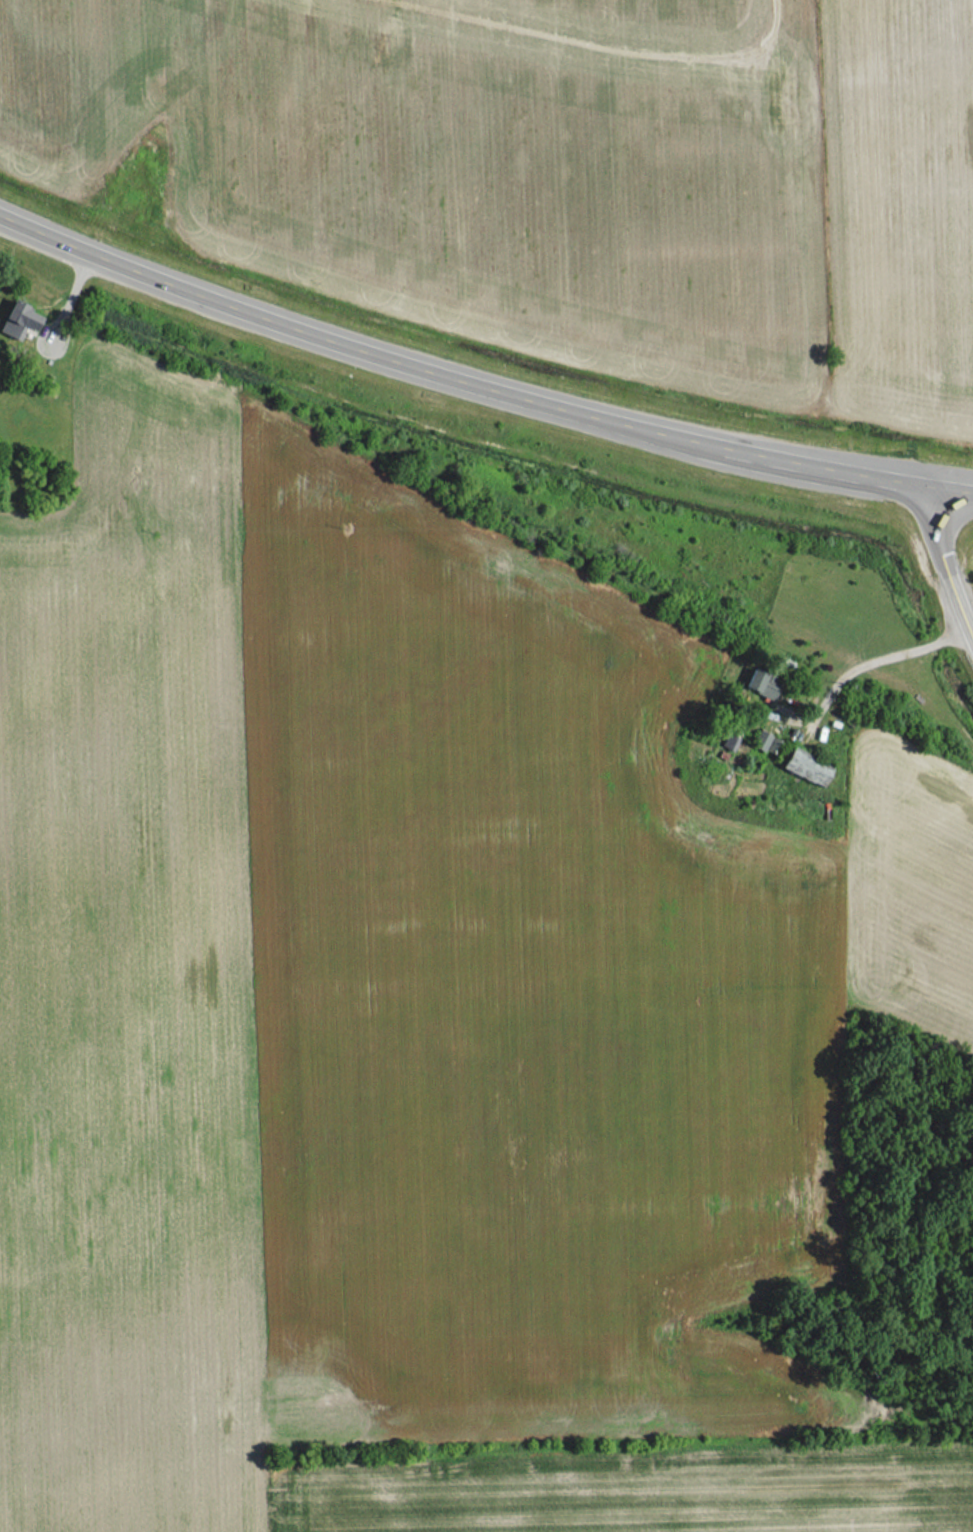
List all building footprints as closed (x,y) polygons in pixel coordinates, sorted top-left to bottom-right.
[(18,341),(25,326),(37,332),(44,316),(13,300),(0,326),(0,333),(18,341)] [(745,688),(772,701),(780,686),(772,683),(775,677),(754,668),(745,688)] [(750,744),(769,756),(778,741),(759,730),(750,744)] [(824,788),(834,768),(793,749),(783,769),(824,788)]
